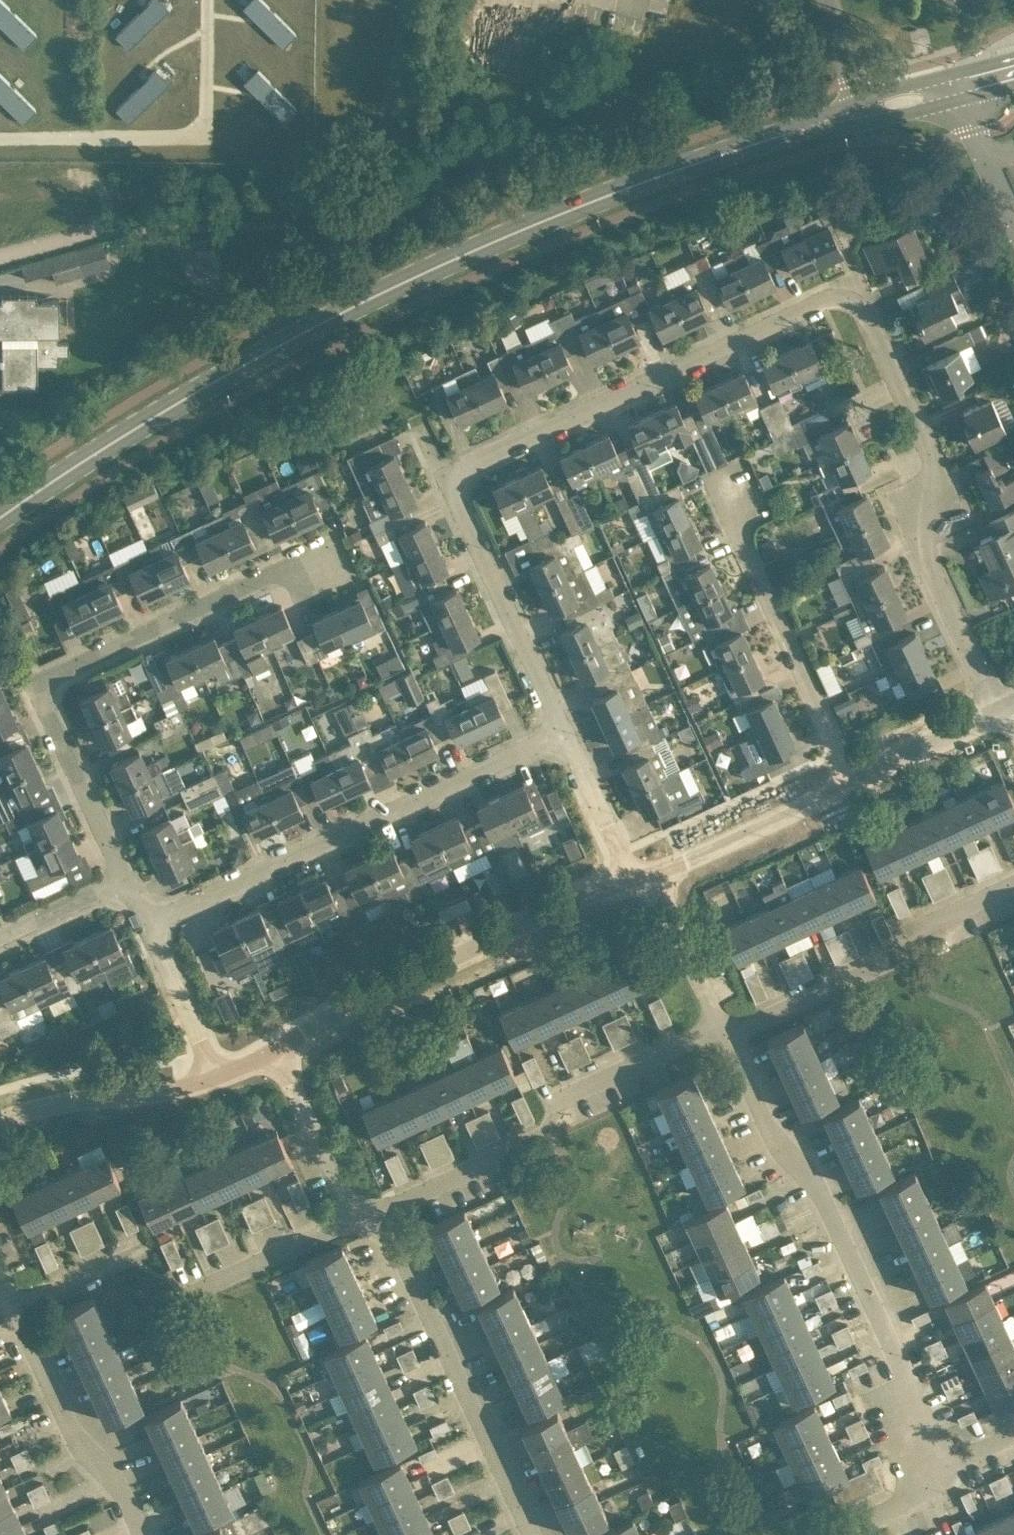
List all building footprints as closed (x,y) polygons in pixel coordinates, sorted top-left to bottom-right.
[(939,198),(943,207),(951,204),(953,204),(949,194),(947,195),(939,198)] [(793,207),(797,205),(799,204),(795,196),(789,199),(793,207)] [(852,212),(839,218),(847,236),(861,229),(851,207),(850,207),(852,212)] [(780,233),(769,238),(781,262),(788,259),(795,273),(820,261),(806,230),(802,223),(801,223),(795,211),(785,216),(791,229),(780,233)] [(839,218),(837,216),(806,230),(820,261),(841,251),(839,246),(849,241),(847,236),(839,218)] [(927,239),(921,242),(912,222),(864,244),(876,270),(897,260),(905,276),(931,264),(928,256),(934,253),(927,239)] [(736,253),(754,292),(775,282),(768,268),(781,262),(769,238),(759,243),(764,254),(752,259),(747,248),(736,253)] [(967,244),(950,252),(956,266),(974,258),(967,244)] [(76,250),(22,266),(25,278),(51,270),(55,283),(84,274),(76,250)] [(706,253),(695,258),(712,294),(722,290),(729,304),(754,292),(736,253),(725,258),(730,269),(719,275),(714,264),(711,265),(706,253)] [(712,294),(695,258),(685,263),(690,275),(670,284),(688,323),(709,313),(702,299),(712,294)] [(924,335),(942,326),(956,319),(949,304),(967,296),(959,280),(972,273),(967,262),(954,269),(924,282),(929,293),(916,299),(924,316),(916,319),(924,335)] [(650,307),(641,288),(632,292),(644,317),(652,313),(663,335),(688,323),(670,284),(657,290),(662,301),(650,307)] [(0,298),(0,391),(4,391),(4,385),(38,384),(38,364),(59,364),(59,354),(69,354),(69,340),(59,340),(59,333),(60,333),(60,298),(37,298),(37,293),(22,292),(2,292),(2,298),(0,298)] [(610,302),(600,307),(618,346),(639,337),(632,322),(644,317),(632,292),(622,297),(610,302)] [(600,307),(589,312),(575,318),(571,310),(562,314),(578,348),(586,344),(593,358),(618,346),(600,307)] [(520,321),(516,312),(505,318),(509,327),(520,321)] [(554,328),(533,338),(551,378),(573,367),(566,353),(578,348),(562,314),(550,319),(554,328)] [(968,328),(974,340),(987,334),(981,322),(968,328)] [(981,365),(971,343),(974,341),(968,328),(933,344),(938,356),(922,364),(932,386),(937,384),(942,394),(965,384),(964,381),(976,375),(973,369),(981,365)] [(820,337),(827,351),(838,346),(831,332),(820,337)] [(533,338),(523,342),(521,338),(506,345),(509,349),(500,353),(511,379),(520,375),(527,389),(551,378),(533,338)] [(802,383),(808,380),(826,372),(810,339),(787,350),(802,383)] [(763,361),(771,379),(775,387),(778,394),(793,387),(802,383),(787,350),(763,361)] [(418,374),(425,357),(417,353),(411,366),(410,370),(413,374),(417,372),(418,374)] [(477,364),(467,369),(485,408),(506,398),(500,384),(511,379),(500,353),(489,359),(494,370),(482,376),(477,364)] [(485,408),(467,369),(456,374),(456,373),(442,379),(431,384),(443,410),(454,405),(460,420),(485,408)] [(743,370),(719,381),(735,414),(759,404),(752,388),(743,370)] [(1005,377),(992,383),(974,391),(979,402),(963,409),(970,423),(965,425),(974,444),(1009,427),(995,397),(1011,389),(1005,377)] [(708,418),(720,413),(723,420),(735,414),(719,381),(696,392),(704,410),(708,418)] [(781,397),(770,402),(784,433),(794,429),(805,424),(802,417),(792,422),(781,397)] [(652,412),(668,446),(681,441),(691,436),(688,428),(684,420),(676,401),(652,412)] [(773,438),(784,433),(770,402),(759,407),(773,438)] [(807,428),(829,417),(824,406),(802,417),(805,424),(807,428)] [(628,423),(637,442),(644,457),(668,446),(652,412),(628,423)] [(834,427),(829,417),(807,428),(805,424),(794,429),(801,444),(824,434),(830,446),(818,451),(822,462),(859,444),(848,420),(834,427)] [(713,428),(702,433),(717,464),(727,459),(713,428)] [(585,444),(600,477),(613,471),(610,464),(621,459),(608,433),(585,444)] [(717,464),(702,433),(692,438),(707,469),(717,464)] [(992,449),(974,457),(980,469),(977,470),(992,502),(1010,494),(1013,492),(1013,472),(1012,473),(1006,458),(1013,455),(1007,442),(992,449)] [(600,477),(585,444),(561,455),(573,481),(589,474),(592,481),(600,477)] [(817,491),(822,502),(859,485),(854,474),(870,467),(859,444),(822,462),(827,472),(839,467),(844,479),(817,491)] [(361,485),(365,495),(362,496),(405,476),(394,452),(385,456),(381,446),(357,457),(368,482),(361,485)] [(682,478),(699,472),(693,457),(677,464),(682,478)] [(650,495),(660,490),(645,460),(636,464),(650,495)] [(540,496),(553,490),(548,478),(541,464),(517,475),(540,524),(533,508),(543,503),(540,496)] [(626,471),(629,477),(629,478),(639,500),(650,495),(636,464),(625,469),(626,471)] [(282,485),(301,524),(322,514),(319,509),(329,504),(326,495),(314,470),(282,485)] [(767,471),(759,475),(764,486),(772,483),(767,471)] [(197,479),(197,480),(203,491),(214,485),(208,474),(197,479)] [(555,527),(544,532),(540,524),(517,475),(494,486),(506,511),(514,507),(530,539),(529,539),(533,548),(559,536),(555,527)] [(369,519),(375,532),(413,514),(407,503),(416,499),(405,476),(362,496),(372,518),(369,519)] [(144,485),(150,497),(161,492),(155,480),(144,485)] [(646,511),(657,535),(690,519),(681,499),(684,497),(677,482),(660,490),(650,495),(639,500),(640,501),(627,507),(632,518),(646,511)] [(276,536),(301,524),(282,485),(271,489),(275,497),(263,503),(259,495),(249,500),(261,526),(269,522),(276,536)] [(859,485),(822,502),(838,535),(878,517),(866,492),(863,494),(859,485)] [(578,491),(568,496),(572,504),(583,528),(593,523),(578,491)] [(625,497),(614,502),(617,509),(628,504),(625,497)] [(223,512),(216,516),(234,555),(256,545),(249,531),(261,526),(249,500),(247,501),(246,499),(222,510),(223,512)] [(577,528),(578,530),(583,528),(572,504),(561,508),(571,531),(577,528)] [(996,518),(1001,530),(980,539),(993,568),(981,573),(991,595),(1013,584),(1013,509),(996,518)] [(393,537),(403,559),(437,544),(425,519),(417,523),(413,514),(375,532),(380,543),(393,537)] [(209,567),(234,555),(216,516),(205,520),(209,528),(196,534),(193,526),(182,531),(194,556),(203,552),(209,567)] [(839,573),(840,574),(873,559),(868,548),(888,539),(878,517),(838,535),(843,545),(856,538),(862,551),(835,563),(835,565),(839,573)] [(657,562),(662,573),(697,557),(692,545),(701,541),(690,519),(657,535),(667,557),(658,561),(657,562)] [(359,527),(346,533),(350,541),(363,535),(359,527)] [(574,542),(582,539),(578,530),(577,528),(571,531),(571,532),(559,537),(559,536),(533,548),(538,559),(530,563),(541,588),(585,568),(574,542)] [(194,556),(182,531),(172,536),(160,541),(150,546),(168,586),(189,576),(183,562),(194,556)] [(109,550),(114,560),(147,544),(142,533),(109,550)] [(766,558),(779,551),(772,537),(759,543),(766,558)] [(64,542),(65,546),(70,557),(81,552),(74,538),(64,542)] [(403,559),(418,592),(419,594),(444,582),(439,571),(447,567),(437,544),(403,559)] [(143,597),(168,586),(150,546),(147,547),(117,562),(128,587),(136,583),(143,597)] [(678,606),(688,601),(721,586),(710,561),(701,565),(697,557),(662,573),(678,606)] [(873,559),(840,574),(855,608),(895,589),(884,564),(877,568),(873,559)] [(128,587),(117,562),(114,563),(83,577),(101,617),(123,607),(117,592),(128,587)] [(566,618),(601,602),(601,601),(615,595),(609,584),(607,585),(596,590),(585,568),(541,588),(552,611),(560,607),(566,618)] [(101,617),(83,577),(57,589),(48,593),(60,619),(70,614),(77,628),(101,617)] [(448,590),(444,582),(419,594),(418,592),(400,600),(405,611),(421,604),(432,627),(437,625),(437,626),(468,612),(457,587),(448,590)] [(23,597),(18,586),(17,585),(9,588),(6,590),(12,602),(23,597)] [(704,634),(704,636),(729,624),(723,613),(732,609),(721,586),(688,601),(678,606),(692,639),(704,634)] [(853,636),(858,646),(896,628),(902,625),(897,615),(906,611),(895,589),(855,608),(865,631),(853,636)] [(387,593),(378,597),(383,607),(391,603),(387,593)] [(339,608),(353,640),(365,636),(362,629),(373,624),(376,630),(386,626),(383,619),(375,601),(365,606),(361,597),(339,608)] [(835,616),(849,610),(847,606),(844,600),(831,607),(835,616)] [(642,606),(647,617),(657,612),(652,601),(642,606)] [(572,655),(617,635),(611,622),(603,625),(598,616),(606,612),(601,602),(566,618),(570,627),(561,631),(572,655)] [(282,604),(259,614),(274,647),(285,643),(282,635),(294,630),(282,604)] [(308,632),(319,656),(329,652),(326,645),(338,640),(341,646),(353,640),(339,608),(313,619),(317,628),(308,632)] [(639,609),(628,614),(633,626),(644,621),(639,609)] [(468,612),(437,626),(441,635),(433,639),(439,652),(433,655),(438,665),(452,659),(475,648),(470,638),(479,634),(468,612)] [(238,635),(230,638),(245,671),(246,674),(250,672),(253,670),(270,662),(265,652),(274,647),(259,614),(234,626),(238,635)] [(29,617),(20,621),(26,634),(35,630),(29,617)] [(633,628),(636,634),(642,636),(648,633),(644,623),(633,628)] [(718,657),(723,668),(753,654),(741,629),(733,633),(729,624),(704,636),(708,644),(703,646),(710,661),(718,657)] [(883,661),(888,673),(926,655),(915,631),(901,637),(896,628),(858,646),(871,640),(881,662),(883,661)] [(319,656),(308,632),(297,637),(309,663),(320,658),(319,656)] [(673,646),(667,632),(658,636),(664,650),(673,646)] [(217,684),(243,672),(245,671),(230,638),(218,644),(214,635),(193,645),(208,679),(213,676),(217,684)] [(597,685),(632,669),(626,657),(620,660),(614,646),(620,643),(617,635),(572,655),(583,678),(592,674),(597,685)] [(162,670),(173,695),(179,708),(190,704),(180,682),(193,676),(197,684),(208,679),(193,645),(167,657),(171,666),(162,670)] [(398,652),(387,657),(393,670),(404,665),(398,652)] [(470,666),(465,654),(452,659),(458,672),(470,666)] [(733,691),(738,701),(760,691),(755,680),(763,676),(753,654),(723,668),(728,679),(735,675),(741,688),(733,691)] [(902,706),(933,691),(928,681),(937,677),(926,655),(888,673),(898,694),(897,695),(902,706)] [(416,676),(412,668),(396,675),(396,676),(408,702),(415,699),(424,695),(423,692),(416,676)] [(468,695),(483,728),(505,718),(501,709),(511,704),(495,669),(484,674),(461,685),(466,696),(468,695)] [(604,722),(647,703),(642,691),(631,697),(624,683),(635,678),(632,669),(597,685),(601,694),(592,698),(604,722)] [(162,700),(173,695),(162,670),(151,675),(162,700)] [(360,674),(358,679),(360,684),(369,680),(366,671),(360,674)] [(81,697),(92,721),(132,702),(126,690),(129,688),(122,673),(106,680),(108,685),(81,697)] [(148,693),(157,689),(154,683),(145,687),(148,693)] [(738,701),(742,711),(733,715),(740,729),(749,725),(753,735),(784,721),(773,696),(764,700),(760,691),(738,701)] [(292,694),(287,697),(285,702),(287,707),(296,703),(292,694)] [(426,699),(432,712),(435,711),(445,735),(454,731),(458,740),(483,728),(468,695),(466,696),(456,701),(453,694),(440,700),(438,694),(426,699)] [(694,694),(685,698),(690,709),(699,705),(694,694)] [(179,708),(173,695),(162,700),(168,712),(155,718),(160,729),(184,718),(179,708)] [(856,703),(853,695),(834,702),(838,711),(856,703)] [(7,738),(3,728),(17,721),(6,698),(0,701),(0,741),(7,738)] [(359,707),(356,698),(347,702),(351,711),(359,707)] [(102,743),(105,742),(109,752),(135,741),(131,732),(146,725),(141,714),(138,715),(132,702),(92,721),(102,743)] [(628,752),(654,740),(663,736),(647,703),(604,722),(614,745),(623,741),(628,752)] [(341,721),(352,716),(346,704),(336,709),(341,721)] [(250,711),(248,716),(251,723),(262,718),(257,708),(250,711)] [(435,711),(432,712),(401,727),(416,759),(438,749),(434,740),(445,735),(435,711)] [(273,720),(277,727),(289,721),(286,714),(273,720)] [(189,729),(184,718),(160,729),(164,740),(189,729)] [(369,724),(359,728),(377,767),(386,762),(390,771),(416,759),(401,727),(398,728),(396,721),(372,732),(369,724)] [(784,721),(753,735),(741,740),(752,764),(756,774),(791,758),(786,747),(794,743),(784,721)] [(679,729),(682,736),(688,737),(694,734),(689,724),(679,729)] [(330,751),(348,791),(370,780),(366,772),(377,767),(359,728),(347,734),(351,741),(330,751)] [(258,740),(253,729),(239,735),(245,746),(258,740)] [(723,741),(718,729),(703,735),(709,748),(712,747),(723,741)] [(194,742),(197,750),(214,742),(210,734),(194,742)] [(37,765),(26,741),(12,747),(7,738),(0,741),(0,782),(37,765)] [(635,790),(680,769),(679,768),(669,773),(665,763),(659,750),(654,740),(628,752),(632,761),(624,765),(635,790)] [(163,769),(158,758),(146,763),(140,750),(112,763),(123,787),(163,769)] [(348,791),(330,751),(313,758),(317,767),(300,774),(310,798),(319,794),(323,802),(348,791)] [(163,768),(172,764),(167,752),(157,757),(163,768)] [(310,798),(300,774),(298,775),(292,762),(281,767),(287,781),(266,790),(281,822),(303,811),(299,803),(310,798)] [(14,815),(4,820),(5,820),(38,805),(33,794),(48,787),(37,765),(0,782),(0,786),(3,794),(15,788),(21,801),(9,806),(14,815)] [(225,792),(231,806),(242,829),(252,825),(256,834),(281,822),(266,790),(264,791),(257,777),(235,787),(226,768),(216,773),(220,781),(225,792)] [(162,796),(173,791),(163,769),(123,787),(133,810),(162,796)] [(659,819),(694,803),(705,798),(700,787),(690,792),(680,769),(635,790),(646,813),(654,809),(659,819)] [(185,797),(220,781),(216,773),(215,771),(186,784),(180,787),(181,788),(185,797)] [(980,789),(995,820),(1013,812),(1013,801),(1003,778),(980,789)] [(185,797),(190,808),(225,792),(220,781),(185,797)] [(524,784),(503,794),(521,834),(529,831),(530,833),(544,826),(542,824),(553,819),(541,794),(531,798),(524,784)] [(567,811),(556,787),(547,791),(558,815),(559,815),(560,818),(567,816),(565,812),(567,811)] [(972,831),(995,820),(980,789),(957,799),(972,831)] [(476,824),(491,858),(502,853),(498,845),(521,834),(503,794),(478,806),(485,820),(476,824)] [(949,842),(972,831),(957,799),(934,810),(949,842)] [(29,849),(68,831),(57,807),(43,814),(38,805),(5,820),(10,831),(18,826),(19,827),(30,822),(36,834),(25,839),(29,849)] [(231,806),(220,811),(231,834),(242,829),(231,806)] [(925,853),(949,842),(934,810),(911,821),(925,853)] [(143,830),(153,853),(194,834),(183,811),(161,821),(143,830)] [(458,815),(436,825),(455,865),(465,861),(477,855),(487,851),(490,858),(491,858),(476,824),(465,829),(458,815)] [(902,863),(925,853),(911,821),(888,832),(902,863)] [(426,879),(432,876),(444,871),(455,865),(436,825),(412,836),(418,851),(408,856),(420,882),(420,881),(426,879)] [(29,849),(34,860),(39,872),(27,877),(32,887),(69,870),(64,860),(78,854),(68,831),(29,849)] [(879,874),(902,863),(888,832),(864,842),(879,874)] [(197,842),(194,834),(153,853),(164,876),(191,863),(193,866),(205,860),(197,842)] [(990,842),(979,847),(991,872),(1002,867),(990,842)] [(369,856),(388,897),(398,892),(392,880),(406,874),(411,886),(420,882),(408,856),(398,860),(392,846),(369,856)] [(229,857),(232,865),(244,859),(239,847),(232,851),(229,857)] [(979,878),(991,872),(979,847),(967,853),(979,878)] [(352,881),(343,886),(360,923),(369,918),(364,908),(378,902),(388,897),(369,856),(345,867),(352,881)] [(861,863),(838,874),(853,906),(876,895),(861,863)] [(945,863),(933,869),(944,894),(956,888),(945,863)] [(933,899),(944,894),(933,869),(922,874),(933,899)] [(829,916),(853,906),(838,874),(815,885),(829,916)] [(345,917),(353,913),(358,924),(360,923),(343,886),(332,891),(325,876),(303,886),(322,927),(332,923),(327,911),(339,905),(345,917)] [(420,881),(426,893),(431,890),(426,879),(420,881)] [(806,927),(829,916),(815,885),(792,895),(806,927)] [(887,890),(899,915),(910,909),(899,885),(887,890)] [(285,912),(277,916),(289,943),(299,938),(294,926),(307,920),(312,932),(322,927),(303,886),(279,898),(285,912)] [(480,888),(467,894),(471,902),(483,896),(480,888)] [(783,938),(806,927),(792,895),(768,906),(783,938)] [(760,949),(783,938),(768,906),(745,917),(760,949)] [(259,907),(237,917),(256,958),(266,954),(261,942),(273,936),(279,948),(289,943),(277,916),(266,921),(259,907)] [(883,911),(882,911),(871,917),(883,941),(894,936),(883,911)] [(221,973),(230,969),(233,974),(245,968),(243,964),(245,963),(245,964),(256,958),(237,917),(212,929),(219,943),(209,948),(221,973)] [(760,949),(745,917),(722,928),(737,959),(760,949)] [(409,922),(401,925),(405,937),(413,933),(409,922)] [(111,924),(88,935),(111,985),(138,972),(127,949),(124,951),(111,924)] [(848,927),(837,932),(848,957),(859,952),(848,927)] [(837,963),(848,957),(837,932),(825,938),(837,963)] [(106,975),(111,985),(88,935),(65,946),(71,960),(63,964),(75,989),(81,986),(82,988),(98,980),(97,979),(106,975)] [(387,946),(381,935),(366,941),(372,953),(387,946)] [(355,946),(361,959),(372,954),(372,953),(366,941),(355,946)] [(638,947),(638,948),(615,958),(630,990),(653,979),(638,947)] [(802,949),(791,954),(802,979),(814,973),(802,949)] [(791,984),(802,979),(791,954),(779,959),(791,984)] [(45,955),(22,965),(41,1005),(75,989),(63,964),(52,969),(45,955)] [(592,969),(607,1000),(630,990),(615,958),(592,969)] [(337,961),(340,968),(345,966),(342,959),(337,961)] [(325,966),(328,973),(340,968),(337,961),(325,966)] [(22,965),(0,976),(0,980),(5,991),(0,993),(0,1004),(12,1029),(22,1024),(14,1006),(26,1000),(30,1010),(41,1005),(22,965)] [(607,1000),(592,969),(569,980),(584,1011),(607,1000)] [(756,970),(745,975),(756,1000),(768,995),(756,970)] [(584,1011),(569,980),(546,990),(561,1022),(584,1011)] [(478,996),(479,1000),(488,996),(482,984),(482,983),(473,987),(478,996)] [(272,999),(282,995),(277,984),(268,989),(272,999)] [(142,985),(117,997),(122,1008),(147,996),(142,985)] [(523,1001),(538,1033),(561,1022),(546,990),(523,1001)] [(672,1020),(660,995),(649,1001),(660,1025),(672,1020)] [(538,1033),(523,1001),(500,1012),(514,1043),(538,1033)] [(1,1034),(12,1029),(0,1004),(0,1034),(1,1034)] [(241,1013),(236,1004),(222,1010),(226,1019),(241,1013)] [(99,1005),(98,1005),(88,1010),(92,1018),(103,1013),(99,1005)] [(852,1020),(846,1008),(835,1013),(841,1025),(852,1020)] [(470,1009),(465,1013),(466,1019),(473,1021),(477,1017),(476,1010),(470,1009)] [(626,1011),(615,1017),(626,1041),(637,1036),(626,1011)] [(614,1047),(626,1041),(615,1017),(603,1022),(614,1047)] [(776,1056),(812,1040),(803,1021),(768,1038),(776,1056)] [(423,1043),(439,1036),(435,1027),(419,1035),(423,1043)] [(580,1033),(568,1038),(580,1063),(591,1057),(580,1033)] [(568,1068),(580,1063),(568,1038),(557,1043),(568,1068)] [(812,1040),(776,1056),(785,1074),(820,1058),(812,1040)] [(29,1042),(19,1046),(22,1053),(32,1049),(29,1042)] [(449,1050),(453,1061),(475,1053),(471,1042),(449,1050)] [(431,1054),(426,1044),(419,1048),(424,1057),(431,1054)] [(501,1045),(478,1056),(493,1087),(516,1077),(501,1045)] [(522,1059),(534,1084),(545,1079),(534,1054),(522,1059)] [(470,1098),(493,1087),(478,1056),(455,1066),(470,1098)] [(820,1058),(785,1074),(793,1093),(829,1076),(820,1058)] [(371,1065),(376,1077),(385,1073),(380,1061),(371,1065)] [(447,1109),(470,1098),(455,1066),(432,1077),(447,1109)] [(332,1077),(336,1085),(338,1091),(348,1087),(341,1072),(337,1074),(332,1077)] [(666,1107),(701,1091),(693,1073),(658,1089),(666,1107)] [(883,1073),(870,1078),(875,1087),(887,1082),(883,1073)] [(829,1076),(793,1093),(802,1111),(837,1095),(829,1076)] [(424,1119),(447,1109),(432,1077),(409,1088),(424,1119)] [(400,1130),(424,1119),(409,1088),(386,1098),(400,1130)] [(666,1107),(675,1125),(710,1109),(701,1091),(666,1107)] [(535,1118),(523,1093),(512,1098),(523,1123),(535,1118)] [(861,1095),(842,1104),(824,1112),(832,1130),(869,1113),(861,1095)] [(272,1097),(259,1103),(262,1110),(275,1104),(274,1100),(272,1097)] [(400,1130),(386,1098),(363,1109),(377,1141),(400,1130)] [(241,1112),(245,1123),(264,1115),(259,1104),(241,1112)] [(489,1109),(477,1114),(489,1139),(500,1134),(489,1109)] [(683,1143),(718,1127),(710,1109),(675,1125),(683,1143)] [(869,1113),(832,1130),(841,1149),(877,1131),(869,1113)] [(477,1144),(489,1139),(477,1114),(466,1120),(477,1144)] [(202,1125),(203,1127),(207,1136),(219,1130),(215,1121),(215,1120),(202,1125)] [(727,1145),(718,1127),(683,1143),(691,1161),(727,1145)] [(416,1133),(420,1140),(430,1135),(427,1128),(416,1133)] [(277,1130),(254,1140),(269,1172),(292,1161),(277,1130)] [(443,1130),(431,1136),(443,1160),(454,1155),(443,1130)] [(877,1131),(841,1149),(849,1167),(886,1150),(877,1131)] [(431,1166),(443,1160),(431,1136),(420,1141),(431,1166)] [(246,1183),(269,1172),(254,1140),(231,1151),(246,1183)] [(727,1145),(691,1161),(700,1180),(735,1163),(727,1145)] [(886,1150),(849,1167),(857,1185),(894,1168),(886,1150)] [(231,1151),(208,1162),(223,1194),(246,1183),(231,1151)] [(385,1157),(395,1179),(397,1182),(408,1176),(397,1152),(385,1157)] [(121,1185),(106,1153),(83,1164),(97,1196),(121,1185)] [(558,1153),(546,1159),(545,1160),(549,1169),(562,1163),(558,1153)] [(200,1204),(223,1194),(208,1162),(185,1173),(200,1204)] [(735,1163),(700,1180),(708,1198),(743,1181),(735,1163)] [(74,1207),(97,1196),(83,1164),(59,1175),(74,1207)] [(917,1169),(898,1178),(879,1187),(888,1205),(925,1187),(917,1169)] [(185,1173),(162,1183),(177,1215),(200,1204),(185,1173)] [(51,1217),(74,1207),(59,1175),(36,1186),(51,1217)] [(299,1178),(298,1178),(287,1183),(299,1208),(310,1202),(299,1178)] [(138,1194),(153,1226),(177,1215),(162,1183),(138,1194)] [(51,1217),(36,1186),(13,1197),(27,1228),(51,1217)] [(763,1194),(760,1186),(744,1193),(748,1201),(763,1194)] [(925,1187),(888,1205),(896,1223),(934,1205),(925,1187)] [(264,1194),(253,1199),(264,1224),(276,1219),(264,1194)] [(253,1229),(264,1224),(253,1199),(241,1205),(253,1229)] [(139,1226),(128,1201),(116,1207),(127,1232),(139,1226)] [(726,1201),(708,1209),(688,1218),(696,1237),(734,1219),(726,1201)] [(896,1223),(905,1241),(942,1224),(934,1205),(896,1223)] [(429,1225),(437,1243),(473,1227),(464,1209),(429,1225)] [(761,1229),(776,1222),(773,1214),(757,1221),(761,1229)] [(219,1215),(207,1220),(218,1245),(230,1240),(219,1215)] [(93,1217),(82,1223),(93,1248),(104,1242),(93,1217)] [(743,1237),(734,1219),(696,1237),(704,1255),(743,1237)] [(207,1251),(218,1245),(207,1220),(196,1226),(207,1251)] [(780,1230),(776,1222),(761,1229),(764,1237),(780,1230)] [(81,1253),(93,1248),(82,1223),(70,1228),(81,1253)] [(905,1241),(913,1259),(950,1242),(942,1224),(905,1241)] [(523,1242),(531,1238),(532,1238),(526,1226),(517,1229),(523,1242)] [(481,1245),(473,1227),(437,1243),(446,1261),(481,1245)] [(35,1244),(47,1239),(42,1229),(30,1234),(35,1244)] [(173,1236),(161,1242),(172,1267),(184,1261),(173,1236)] [(743,1237),(704,1255),(712,1273),(751,1255),(743,1237)] [(58,1264),(47,1239),(35,1244),(47,1269),(58,1264)] [(539,1240),(531,1245),(539,1260),(547,1256),(539,1240)] [(913,1259),(921,1277),(958,1260),(950,1242),(913,1259)] [(342,1244),(307,1261),(315,1279),(351,1262),(342,1244)] [(446,1261),(454,1280),(489,1263),(481,1245),(446,1261)] [(789,1250),(774,1257),(777,1265),(793,1258),(789,1250)] [(721,1292),(742,1282),(760,1274),(751,1255),(712,1273),(721,1292)] [(818,1259),(802,1266),(806,1274),(822,1267),(818,1259)] [(958,1260),(921,1277),(930,1295),(948,1287),(967,1278),(958,1260)] [(351,1262),(315,1279),(324,1297),(359,1281),(351,1262)] [(489,1263),(454,1280),(463,1298),(498,1282),(489,1263)] [(745,1293),(753,1310),(792,1292),(784,1274),(766,1283),(745,1293)] [(359,1281),(324,1297),(332,1315),(368,1299),(359,1281)] [(945,1300),(953,1318),(994,1299),(985,1281),(945,1300)] [(486,1320),(524,1303),(515,1285),(478,1302),(486,1320)] [(815,1294),(819,1302),(834,1294),(831,1287),(815,1294)] [(753,1310),(762,1329),(801,1310),(792,1292),(753,1310)] [(715,1294),(689,1305),(695,1317),(720,1306),(715,1294)] [(834,1294),(819,1302),(823,1310),(838,1303),(834,1294)] [(92,1295),(57,1312),(65,1330),(101,1313),(92,1295)] [(368,1299),(332,1315),(341,1334),(376,1317),(368,1299)] [(994,1299),(953,1318),(962,1336),(1002,1317),(994,1299)] [(486,1320),(495,1338),(532,1321),(524,1303),(486,1320)] [(927,1308),(911,1315),(915,1324),(931,1316),(927,1308)] [(762,1329),(770,1347),(809,1328),(801,1310),(762,1329)] [(65,1330),(74,1348),(109,1331),(101,1313),(65,1330)] [(708,1319),(712,1328),(720,1324),(716,1315),(708,1319)] [(1010,1335),(1002,1317),(962,1336),(970,1354),(1010,1335)] [(403,1326),(399,1318),(384,1325),(387,1333),(403,1326)] [(299,1330),(295,1319),(285,1323),(290,1334),(299,1330)] [(495,1338),(503,1357),(540,1339),(532,1321),(495,1338)] [(832,1330),(835,1338),(851,1330),(847,1323),(832,1330)] [(817,1346),(809,1328),(770,1347),(779,1365),(817,1346)] [(851,1330),(835,1338),(839,1346),(855,1338),(851,1330)] [(117,1349),(109,1331),(74,1348),(82,1366),(117,1349)] [(366,1333),(327,1351),(336,1369),(374,1351),(366,1333)] [(970,1354),(978,1372),(1013,1355),(1013,1343),(1010,1335),(970,1354)] [(940,1336),(925,1344),(928,1352),(944,1344),(940,1336)] [(512,1375),(549,1357),(540,1339),(503,1357),(512,1375)] [(947,1352),(944,1344),(928,1352),(932,1359),(947,1352)] [(397,1353),(400,1361),(416,1354),(413,1346),(397,1353)] [(817,1346),(779,1365),(788,1383),(826,1364),(817,1346)] [(117,1349),(82,1366),(90,1384),(126,1367),(117,1349)] [(374,1351),(336,1369),(344,1387),(382,1369),(374,1351)] [(420,1362),(416,1354),(400,1361),(404,1369),(420,1362)] [(978,1372),(986,1389),(1013,1377),(1013,1355),(978,1372)] [(512,1375),(520,1393),(557,1375),(549,1357),(512,1375)] [(848,1366),(852,1374),(868,1367),(864,1359),(848,1366)] [(788,1383),(795,1398),(796,1401),(816,1391),(834,1383),(826,1364),(788,1383)] [(99,1402),(134,1386),(126,1367),(90,1384),(99,1402)] [(344,1387),(352,1405),(391,1387),(382,1369),(344,1387)] [(957,1372),(941,1379),(945,1387),(960,1380),(957,1372)] [(557,1375),(520,1393),(528,1411),(565,1394),(557,1375)] [(986,1389),(995,1408),(1013,1399),(1013,1377),(986,1389)] [(964,1388),(960,1380),(945,1387),(948,1395),(964,1388)] [(413,1389),(417,1397),(433,1390),(429,1382),(413,1389)] [(99,1402),(107,1420),(142,1404),(134,1386),(99,1402)] [(361,1423),(399,1405),(391,1387),(352,1405),(361,1423)] [(0,1389),(0,1412),(10,1407),(1,1388),(0,1389)] [(848,1388),(833,1395),(836,1403),(852,1396),(848,1388)] [(436,1398),(433,1390),(417,1397),(421,1405),(436,1398)] [(303,1396),(295,1400),(298,1408),(307,1404),(303,1396)] [(154,1432),(191,1415),(182,1397),(145,1414),(154,1432)] [(745,1401),(754,1424),(761,1416),(761,1415),(755,1402),(745,1401)] [(774,1422),(782,1440),(823,1422),(814,1403),(774,1422)] [(361,1423),(369,1441),(407,1423),(399,1405),(361,1423)] [(522,1425),(531,1444),(568,1427),(559,1408),(522,1425)] [(958,1415),(961,1423),(977,1416),(973,1408),(958,1415)] [(154,1432),(162,1450),(199,1433),(191,1415),(154,1432)] [(846,1424),(849,1432),(865,1424),(861,1416),(846,1424)] [(0,1424),(0,1429),(2,1433),(17,1426),(13,1417),(0,1424)] [(446,1418),(430,1425),(434,1433),(449,1426),(446,1418)] [(568,1427),(531,1444),(539,1462),(576,1445),(593,1437),(586,1419),(568,1427)] [(831,1440),(823,1422),(782,1440),(791,1459),(831,1440)] [(407,1423),(369,1441),(377,1459),(416,1441),(407,1423)] [(865,1424),(849,1432),(853,1439),(869,1432),(865,1424)] [(162,1450),(171,1468),(208,1451),(199,1433),(162,1450)] [(799,1477),(840,1458),(831,1440),(791,1459),(799,1477)] [(434,1445),(419,1453),(422,1461),(438,1453),(434,1445)] [(539,1462),(547,1480),(584,1463),(576,1445),(539,1462)] [(27,1446),(11,1453),(15,1461),(30,1454),(27,1446)] [(179,1486),(216,1469),(208,1451),(171,1468),(179,1486)] [(862,1460),(866,1468),(874,1465),(874,1464),(882,1460),(878,1452),(862,1460)] [(34,1461),(30,1454),(15,1461),(18,1469),(34,1461)] [(555,1497),(593,1480),(602,1476),(593,1458),(584,1463),(547,1480),(555,1497)] [(830,1485),(841,1480),(848,1476),(840,1458),(799,1477),(808,1495),(830,1485)] [(362,1479),(371,1497),(409,1479),(401,1461),(362,1479)] [(758,1462),(749,1467),(753,1475),(762,1471),(758,1462)] [(874,1465),(866,1468),(863,1470),(873,1490),(884,1485),(874,1465)] [(179,1486),(187,1504),(224,1487),(216,1469),(179,1486)] [(852,1475),(862,1495),(873,1490),(863,1470),(852,1475)] [(1005,1472),(997,1476),(1004,1492),(1012,1488),(1005,1472)] [(447,1474),(432,1481),(435,1488),(451,1481),(447,1474)] [(852,1475),(848,1476),(841,1480),(851,1501),(862,1495),(852,1475)] [(997,1495),(1004,1492),(997,1476),(989,1480),(997,1495)] [(379,1515),(417,1497),(409,1479),(371,1497),(379,1515)] [(555,1497),(564,1515),(601,1498),(593,1480),(555,1497)] [(840,1506),(851,1501),(841,1480),(830,1485),(840,1506)] [(27,1489),(31,1497),(47,1490),(43,1481),(27,1489)] [(455,1489),(451,1481),(435,1488),(439,1497),(455,1489)] [(13,1505),(5,1487),(0,1489),(0,1511),(13,1505)] [(224,1487),(187,1504),(196,1522),(233,1505),(224,1487)] [(969,1489),(961,1493),(968,1508),(976,1505),(969,1489)] [(50,1497),(47,1490),(31,1497),(35,1504),(50,1497)] [(637,1496),(643,1507),(654,1502),(648,1490),(637,1496)] [(379,1515),(387,1533),(426,1515),(417,1497),(379,1515)] [(610,1517),(601,1498),(564,1515),(572,1534),(590,1525),(610,1517)] [(676,1520),(688,1514),(681,1498),(680,1498),(668,1504),(676,1520)] [(271,1522),(263,1503),(230,1519),(237,1534),(244,1534),(271,1522)] [(22,1523),(13,1505),(0,1511),(0,1533),(22,1523)] [(452,1525),(468,1517),(464,1509),(448,1516),(452,1525)] [(1012,1510),(994,1518),(1002,1534),(1013,1534),(1013,1513),(1012,1510)] [(434,1533),(426,1515),(387,1533),(388,1534),(430,1534),(434,1533)] [(60,1517),(44,1524),(48,1532),(63,1525),(60,1517)] [(471,1525),(468,1517),(452,1525),(455,1532),(471,1525)] [(595,1534),(641,1534),(633,1517),(595,1534)] [(952,1521),(959,1534),(963,1534),(967,1533),(960,1517),(952,1521)] [(994,1518),(976,1527),(980,1534),(1002,1534),(994,1518)] [(220,1523),(220,1522),(203,1530),(193,1534),(237,1534),(230,1519),(220,1523)] [(22,1523),(0,1533),(0,1534),(27,1534),(22,1523)] [(73,1533),(73,1534),(90,1534),(92,1534),(88,1526),(73,1533)]
